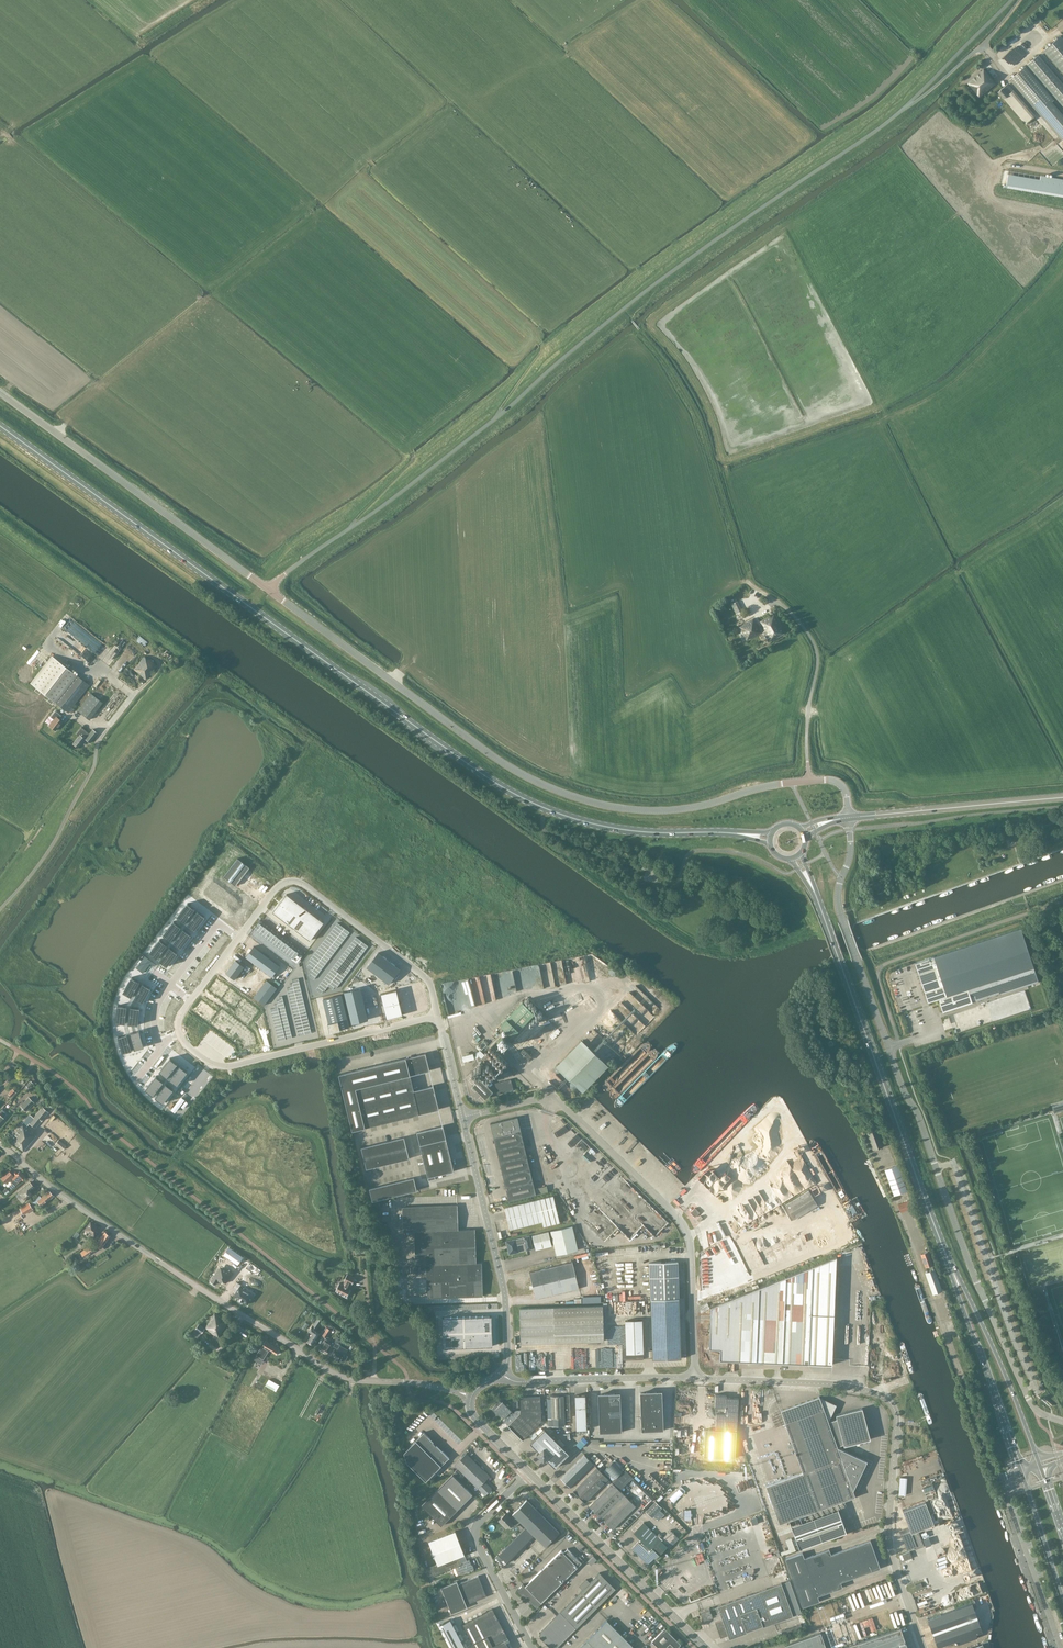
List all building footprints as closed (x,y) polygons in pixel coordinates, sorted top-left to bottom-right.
[(1060,36),(1043,51),(1062,74),(1062,40),(1060,36)] [(1038,55),(1027,65),(1062,107),(1062,84),(1038,55)] [(1062,141),(1062,140),(1062,115),(1052,102),(1054,100),(1024,67),(1009,80),(1062,141)] [(978,97),(995,84),(992,80),(983,69),(966,82),(978,97)] [(1025,124),(1033,117),(1011,92),(1009,94),(1003,87),(997,92),(1025,124)] [(1062,197),(1062,187),(1007,177),(1005,185),(1003,184),(1003,187),(1062,197)] [(736,614),(742,611),(737,602),(731,604),(736,614)] [(763,628),(764,631),(763,631),(767,638),(768,637),(770,641),(784,633),(774,615),(770,617),(769,616),(759,621),(761,624),(757,626),(760,630),(763,628)] [(746,640),(760,633),(753,618),(742,624),(742,625),(739,627),(746,640)] [(79,636),(89,642),(90,640),(88,639),(90,636),(87,634),(88,631),(82,628),(83,625),(78,622),(73,630),(79,633),(80,631),(81,632),(79,636)] [(138,636),(135,640),(143,647),(147,643),(138,636)] [(92,660),(97,654),(87,645),(81,650),(92,660)] [(81,660),(82,657),(72,651),(70,654),(81,660)] [(51,704),(53,701),(68,713),(69,711),(71,712),(74,709),(71,707),(89,685),(52,656),(31,683),(37,688),(35,691),(40,695),(42,692),(49,698),(47,700),(51,704)] [(122,668),(129,660),(124,656),(117,664),(122,668)] [(144,656),(133,669),(146,679),(156,666),(148,659),(144,656)] [(117,688),(100,712),(110,719),(127,696),(117,688)] [(77,711),(89,719),(102,702),(91,693),(77,711)] [(60,715),(55,711),(50,716),(53,719),(48,725),(55,730),(62,721),(58,718),(60,715)] [(97,733),(92,729),(89,733),(81,727),(76,734),(78,736),(72,743),(78,747),(84,739),(89,743),(97,733)] [(237,858),(223,876),(235,886),(249,867),(237,858)] [(286,894),(272,912),(310,940),(323,922),(286,894)] [(187,903),(177,916),(184,922),(195,909),(187,903)] [(197,911),(187,924),(194,930),(205,916),(197,911)] [(173,921),(163,935),(170,940),(181,927),(173,921)] [(292,960),(295,956),(298,958),(299,955),(300,956),(302,953),(260,921),(253,930),(292,960)] [(183,928),(173,942),(181,948),(191,934),(183,928)] [(1020,928),(915,963),(928,1002),(938,998),(939,1000),(942,1009),(942,1012),(1000,993),(1000,994),(1038,982),(1020,928)] [(159,939),(149,953),(157,958),(167,945),(159,939)] [(170,946),(159,960),(167,966),(177,953),(170,946)] [(253,946),(245,957),(272,977),(280,966),(253,946)] [(378,952),(367,967),(377,975),(389,960),(378,952)] [(142,960),(136,967),(143,972),(150,963),(154,966),(155,964),(142,953),(139,958),(142,960)] [(244,966),(236,959),(225,973),(234,979),(244,966)] [(389,960),(377,975),(388,984),(400,969),(389,960)] [(254,975),(249,971),(240,983),(245,987),(254,975)] [(445,988),(449,1013),(476,1008),(476,1005),(491,1002),(490,994),(496,993),(497,995),(518,991),(515,977),(509,978),(509,975),(471,982),(471,983),(445,988)] [(201,998),(192,1010),(237,1044),(238,1050),(258,1045),(255,1032),(249,1027),(261,1010),(217,976),(208,989),(236,1010),(232,1014),(222,1007),(219,1011),(201,998)] [(131,977),(123,992),(131,997),(140,981),(131,977)] [(277,988),(266,980),(253,997),(264,1005),(277,988)] [(142,983),(134,998),(142,1003),(151,988),(142,983)] [(638,984),(633,989),(657,1011),(662,1007),(638,984)] [(380,993),(383,1006),(399,1002),(396,990),(380,993)] [(323,999),(328,1023),(330,1032),(340,1030),(340,1029),(349,1027),(341,995),(323,999)] [(386,1019),(402,1015),(399,1002),(383,1006),(386,1019)] [(506,1031),(497,1040),(518,1061),(537,1043),(532,1038),(534,1037),(522,1026),(524,1024),(527,1027),(529,1025),(526,1022),(534,1014),(522,1002),(500,1025),(506,1031)] [(117,1005),(115,1022),(125,1023),(127,1006),(117,1005)] [(130,1006),(128,1024),(138,1025),(140,1008),(130,1006)] [(365,1006),(349,1010),(352,1023),(368,1019),(365,1006)] [(983,1008),(958,1014),(960,1022),(985,1017),(983,1008)] [(138,1030),(130,1033),(135,1049),(144,1047),(139,1030),(138,1030)] [(127,1033),(118,1036),(122,1053),(132,1050),(127,1033)] [(582,1087),(587,1092),(613,1066),(586,1039),(556,1069),(578,1091),(582,1087)] [(538,1050),(541,1055),(548,1050),(544,1045),(538,1050)] [(425,1053),(339,1074),(352,1130),(439,1109),(433,1085),(413,1090),(410,1075),(430,1070),(425,1053)] [(170,1058),(159,1071),(167,1077),(177,1064),(170,1058)] [(180,1065),(169,1079),(177,1085),(187,1071),(180,1065)] [(156,1075),(145,1089),(153,1095),(163,1081),(156,1075)] [(472,1086),(485,1099),(493,1091),(480,1078),(472,1086)] [(497,1094),(513,1090),(510,1079),(494,1083),(497,1094)] [(166,1083),(155,1097),(163,1103),(173,1089),(166,1083)] [(12,1097),(16,1092),(12,1089),(8,1093),(12,1097)] [(20,1106),(26,1111),(34,1102),(28,1097),(20,1106)] [(1052,1106),(1054,1113),(1062,1110),(1062,1103),(1052,1106)] [(22,1124),(25,1127),(29,1123),(34,1128),(47,1112),(42,1107),(33,1118),(29,1114),(22,1123),(22,1124)] [(517,1117),(490,1124),(509,1201),(536,1194),(517,1117)] [(22,1124),(16,1131),(9,1140),(23,1151),(35,1136),(31,1133),(32,1132),(25,1127),(22,1124)] [(417,1132),(420,1145),(446,1139),(443,1126),(417,1132)] [(877,1129),(867,1133),(873,1149),(882,1146),(877,1129)] [(404,1137),(361,1147),(366,1169),(409,1158),(404,1137)] [(435,1176),(454,1171),(446,1139),(420,1145),(428,1177),(428,1181),(435,1179),(435,1176)] [(62,1150),(65,1145),(59,1140),(56,1144),(62,1150)] [(615,1174),(618,1171),(611,1165),(608,1168),(615,1174)] [(894,1195),(907,1191),(899,1165),(885,1169),(894,1195)] [(8,1171),(1,1177),(6,1182),(8,1180),(12,1176),(13,1176),(8,1171)] [(9,1187),(11,1189),(17,1184),(20,1181),(25,1177),(19,1171),(17,1173),(15,1171),(13,1173),(15,1175),(13,1177),(12,1176),(8,1180),(12,1183),(9,1187)] [(722,1191),(728,1181),(721,1176),(718,1181),(716,1180),(715,1182),(713,1181),(709,1186),(719,1192),(720,1190),(722,1191)] [(414,1177),(369,1188),(372,1201),(417,1190),(414,1177)] [(29,1191),(34,1187),(29,1182),(17,1192),(24,1201),(32,1195),(29,1191)] [(35,1206),(39,1203),(41,1206),(54,1196),(49,1191),(41,1197),(41,1198),(39,1195),(32,1201),(30,1202),(32,1204),(33,1203),(35,1206)] [(809,1191),(785,1205),(794,1219),(817,1205),(809,1191)] [(560,1223),(553,1195),(504,1207),(510,1229),(542,1222),(543,1227),(560,1223)] [(909,1200),(898,1204),(900,1212),(912,1208),(909,1200)] [(32,1209),(28,1203),(19,1208),(23,1215),(32,1209)] [(457,1205),(401,1207),(402,1232),(414,1232),(415,1278),(421,1278),(422,1293),(427,1293),(427,1298),(460,1297),(483,1296),(483,1294),(482,1285),(482,1272),(481,1263),(476,1263),(475,1230),(458,1230),(458,1229),(457,1205)] [(699,1212),(695,1208),(690,1212),(695,1217),(699,1212)] [(94,1236),(99,1229),(90,1222),(84,1230),(90,1234),(87,1237),(91,1240),(93,1236),(94,1236)] [(581,1225),(583,1230),(591,1227),(588,1222),(581,1225)] [(572,1225),(550,1231),(556,1255),(558,1254),(577,1250),(572,1225)] [(535,1249),(551,1245),(548,1231),(531,1235),(535,1249)] [(101,1249),(110,1236),(104,1232),(95,1245),(101,1249)] [(529,1236),(506,1241),(509,1254),(518,1252),(516,1245),(524,1243),(526,1250),(532,1249),(529,1236)] [(80,1252),(84,1258),(92,1252),(88,1247),(80,1252)] [(223,1254),(238,1265),(243,1257),(228,1247),(223,1254)] [(586,1251),(573,1255),(581,1282),(582,1282),(583,1285),(588,1284),(587,1280),(595,1277),(594,1273),(598,1272),(593,1253),(587,1254),(586,1251)] [(925,1267),(932,1264),(928,1251),(921,1254),(925,1267)] [(836,1257),(711,1307),(709,1337),(710,1337),(709,1348),(720,1349),(720,1360),(731,1360),(731,1361),(732,1361),(732,1360),(756,1361),(756,1362),(757,1362),(757,1361),(781,1362),(781,1363),(782,1363),(782,1362),(832,1364),(836,1257)] [(536,1299),(579,1289),(572,1262),(529,1272),(536,1299)] [(649,1263),(649,1277),(650,1301),(679,1300),(678,1262),(649,1263)] [(261,1270),(250,1263),(246,1268),(257,1276),(261,1270)] [(941,1290),(932,1264),(925,1267),(927,1272),(925,1273),(933,1294),(941,1290)] [(218,1269),(211,1281),(215,1284),(218,1280),(221,1283),(222,1281),(226,1283),(232,1273),(225,1269),(223,1272),(218,1269)] [(343,1294),(342,1295),(348,1298),(352,1290),(350,1290),(351,1288),(349,1288),(351,1284),(352,1285),(355,1278),(348,1274),(344,1281),(345,1281),(343,1284),(340,1283),(336,1291),(343,1294)] [(237,1282),(232,1289),(236,1292),(234,1295),(239,1299),(242,1301),(248,1304),(253,1295),(239,1287),(241,1284),(237,1282)] [(260,1302),(256,1309),(263,1313),(267,1307),(271,1309),(280,1294),(275,1291),(270,1299),(265,1295),(264,1297),(262,1296),(259,1301),(260,1302)] [(652,1359),(681,1358),(679,1300),(650,1301),(650,1305),(652,1348),(652,1359)] [(280,1315),(275,1322),(283,1327),(286,1323),(288,1320),(291,1315),(284,1311),(289,1305),(283,1301),(276,1312),(280,1315)] [(519,1326),(603,1323),(603,1305),(519,1308),(519,1326)] [(218,1337),(228,1322),(214,1313),(205,1327),(218,1337)] [(443,1347),(490,1346),(492,1346),(492,1341),(491,1315),(442,1317),(443,1347)] [(622,1349),(623,1360),(643,1359),(643,1353),(642,1320),(641,1316),(635,1317),(635,1320),(625,1320),(626,1345),(624,1345),(624,1349),(622,1349)] [(307,1340),(308,1341),(312,1344),(320,1332),(316,1330),(322,1321),(318,1318),(312,1326),(312,1325),(308,1331),(312,1334),(307,1340)] [(604,1341),(603,1323),(519,1326),(520,1344),(555,1343),(604,1341)] [(202,1332),(205,1328),(199,1324),(195,1328),(202,1332)] [(326,1338),(331,1330),(327,1327),(322,1335),(326,1338)] [(1056,1328),(1051,1329),(1053,1343),(1059,1342),(1056,1328)] [(345,1355),(347,1352),(348,1349),(340,1345),(343,1339),(337,1336),(332,1345),(332,1346),(338,1349),(337,1350),(334,1348),(331,1355),(336,1358),(336,1359),(340,1361),(344,1363),(348,1356),(345,1355)] [(332,1346),(332,1345),(327,1342),(328,1340),(325,1339),(322,1343),(318,1349),(327,1354),(332,1346)] [(277,1354),(279,1351),(278,1350),(279,1349),(265,1341),(256,1356),(261,1359),(267,1349),(276,1354),(276,1353),(277,1354)] [(267,1384),(278,1390),(282,1383),(271,1377),(267,1384)] [(662,1392),(640,1393),(641,1431),(663,1430),(662,1392)] [(620,1393),(598,1394),(600,1433),(621,1432),(620,1393)] [(716,1407),(715,1426),(715,1429),(705,1429),(703,1456),(735,1458),(738,1398),(726,1397),(727,1395),(715,1394),(714,1407),(716,1407)] [(569,1395),(547,1396),(548,1426),(565,1425),(565,1418),(570,1417),(569,1395)] [(586,1395),(575,1395),(576,1430),(587,1429),(586,1395)] [(536,1426),(541,1421),(540,1396),(530,1397),(520,1397),(521,1409),(515,1410),(515,1411),(514,1412),(512,1410),(504,1418),(505,1418),(503,1420),(508,1425),(509,1426),(515,1432),(522,1440),(536,1426)] [(855,1496),(853,1490),(851,1485),(863,1459),(837,1447),(837,1446),(843,1444),(844,1446),(870,1439),(862,1408),(835,1414),(837,1419),(828,1421),(819,1397),(819,1396),(780,1410),(803,1472),(766,1485),(779,1523),(789,1520),(799,1549),(846,1532),(836,1503),(855,1496)] [(504,1417),(511,1410),(503,1401),(501,1402),(499,1400),(491,1408),(498,1415),(500,1413),(504,1417)] [(318,1410),(324,1413),(326,1407),(320,1405),(318,1410)] [(569,1453),(556,1441),(544,1429),(530,1443),(539,1452),(537,1454),(540,1457),(544,1461),(546,1459),(555,1467),(569,1453)] [(423,1432),(408,1448),(403,1452),(407,1462),(425,1480),(448,1458),(449,1457),(423,1432)] [(924,1435),(914,1435),(914,1434),(905,1433),(904,1446),(914,1447),(914,1448),(924,1448),(924,1435)] [(577,1442),(582,1447),(590,1439),(585,1434),(577,1442)] [(466,1453),(454,1465),(485,1495),(491,1489),(484,1481),(489,1476),(466,1453)] [(561,1477),(569,1486),(592,1462),(584,1454),(561,1477)] [(851,1485),(853,1490),(866,1461),(863,1459),(851,1485)] [(573,1490),(585,1501),(589,1498),(608,1478),(596,1466),(573,1490)] [(441,1525),(472,1494),(453,1474),(422,1505),(441,1525)] [(675,1504),(691,1487),(690,1485),(691,1484),(687,1480),(669,1498),(675,1504)] [(592,1501),(588,1505),(600,1517),(623,1494),(612,1482),(592,1501)] [(635,1505),(623,1494),(600,1517),(612,1529),(635,1505)] [(526,1527),(535,1536),(545,1546),(559,1532),(526,1500),(512,1514),(513,1514),(510,1517),(505,1513),(498,1520),(506,1528),(512,1522),(516,1526),(520,1521),(526,1527)] [(655,1501),(645,1510),(651,1517),(661,1507),(655,1501)] [(909,1527),(907,1531),(901,1533),(901,1534),(907,1549),(915,1546),(916,1549),(924,1546),(918,1530),(933,1524),(925,1501),(902,1510),(909,1527)] [(643,1522),(633,1531),(640,1539),(631,1548),(647,1563),(653,1556),(655,1557),(659,1553),(659,1554),(663,1550),(663,1549),(667,1545),(666,1545),(676,1535),(670,1529),(663,1536),(659,1532),(656,1535),(643,1522)] [(429,1567),(431,1572),(460,1560),(459,1556),(464,1554),(454,1531),(428,1541),(437,1564),(429,1567)] [(944,1546),(943,1542),(952,1539),(950,1531),(943,1533),(944,1535),(934,1538),(934,1540),(930,1541),(932,1549),(944,1546)] [(802,1551),(785,1557),(803,1607),(820,1601),(818,1595),(843,1587),(841,1581),(880,1567),(870,1540),(831,1553),(829,1548),(804,1556),(802,1551)] [(542,1602),(581,1563),(567,1548),(563,1552),(561,1550),(525,1586),(523,1584),(516,1590),(523,1597),(523,1600),(527,1600),(527,1599),(536,1608),(542,1603),(542,1602)] [(902,1554),(905,1560),(912,1558),(909,1551),(902,1554)] [(460,1560),(431,1572),(432,1576),(455,1567),(458,1575),(474,1569),(472,1564),(471,1565),(469,1561),(462,1564),(460,1560)] [(560,1612),(558,1614),(540,1632),(540,1637),(551,1647),(556,1647),(574,1630),(574,1629),(576,1627),(576,1628),(615,1588),(599,1572),(589,1582),(586,1579),(580,1585),(583,1588),(560,1612)] [(446,1600),(482,1586),(478,1576),(460,1583),(461,1583),(458,1584),(457,1581),(441,1587),(446,1600)] [(709,1608),(700,1611),(703,1620),(712,1617),(712,1616),(720,1613),(722,1619),(714,1622),(720,1637),(727,1635),(729,1638),(792,1615),(781,1583),(751,1593),(750,1592),(747,1593),(747,1595),(717,1605),(717,1606),(709,1609),(709,1608)] [(486,1596),(482,1586),(446,1600),(451,1613),(467,1607),(466,1603),(468,1602),(468,1603),(486,1596)] [(927,1619),(937,1646),(937,1647),(956,1640),(958,1644),(977,1637),(976,1633),(982,1631),(972,1603),(927,1619)] [(474,1646),(475,1647),(509,1647),(506,1641),(506,1640),(506,1639),(507,1638),(492,1609),(462,1624),(474,1646)] [(440,1624),(453,1647),(465,1647),(450,1619),(440,1624)] [(581,1646),(579,1647),(634,1647),(607,1620),(581,1646)] [(782,1635),(801,1628),(800,1624),(780,1631),(782,1635)] [(842,1647),(908,1647),(900,1627),(842,1647)] [(681,1646),(680,1644),(665,1628),(652,1640),(657,1646),(659,1647),(679,1647),(681,1646)] [(820,1644),(824,1643),(821,1632),(785,1645),(786,1647),(822,1647),(820,1644)]
